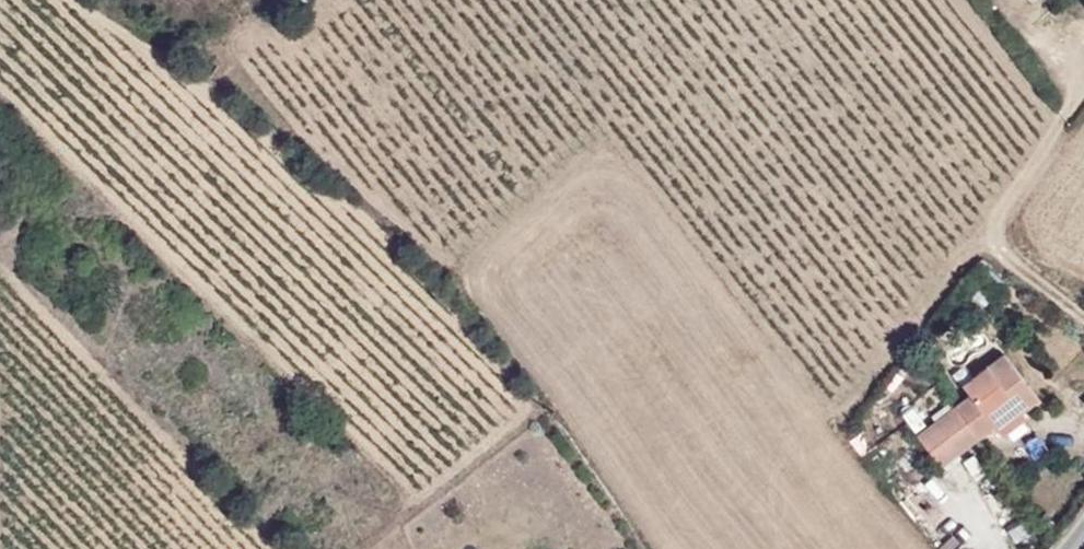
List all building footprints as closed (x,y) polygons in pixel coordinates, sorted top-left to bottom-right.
[(1048,405),(1011,352),(963,386),(969,395),(918,430),(941,463),(1018,409),(1026,420),(1048,405)]
